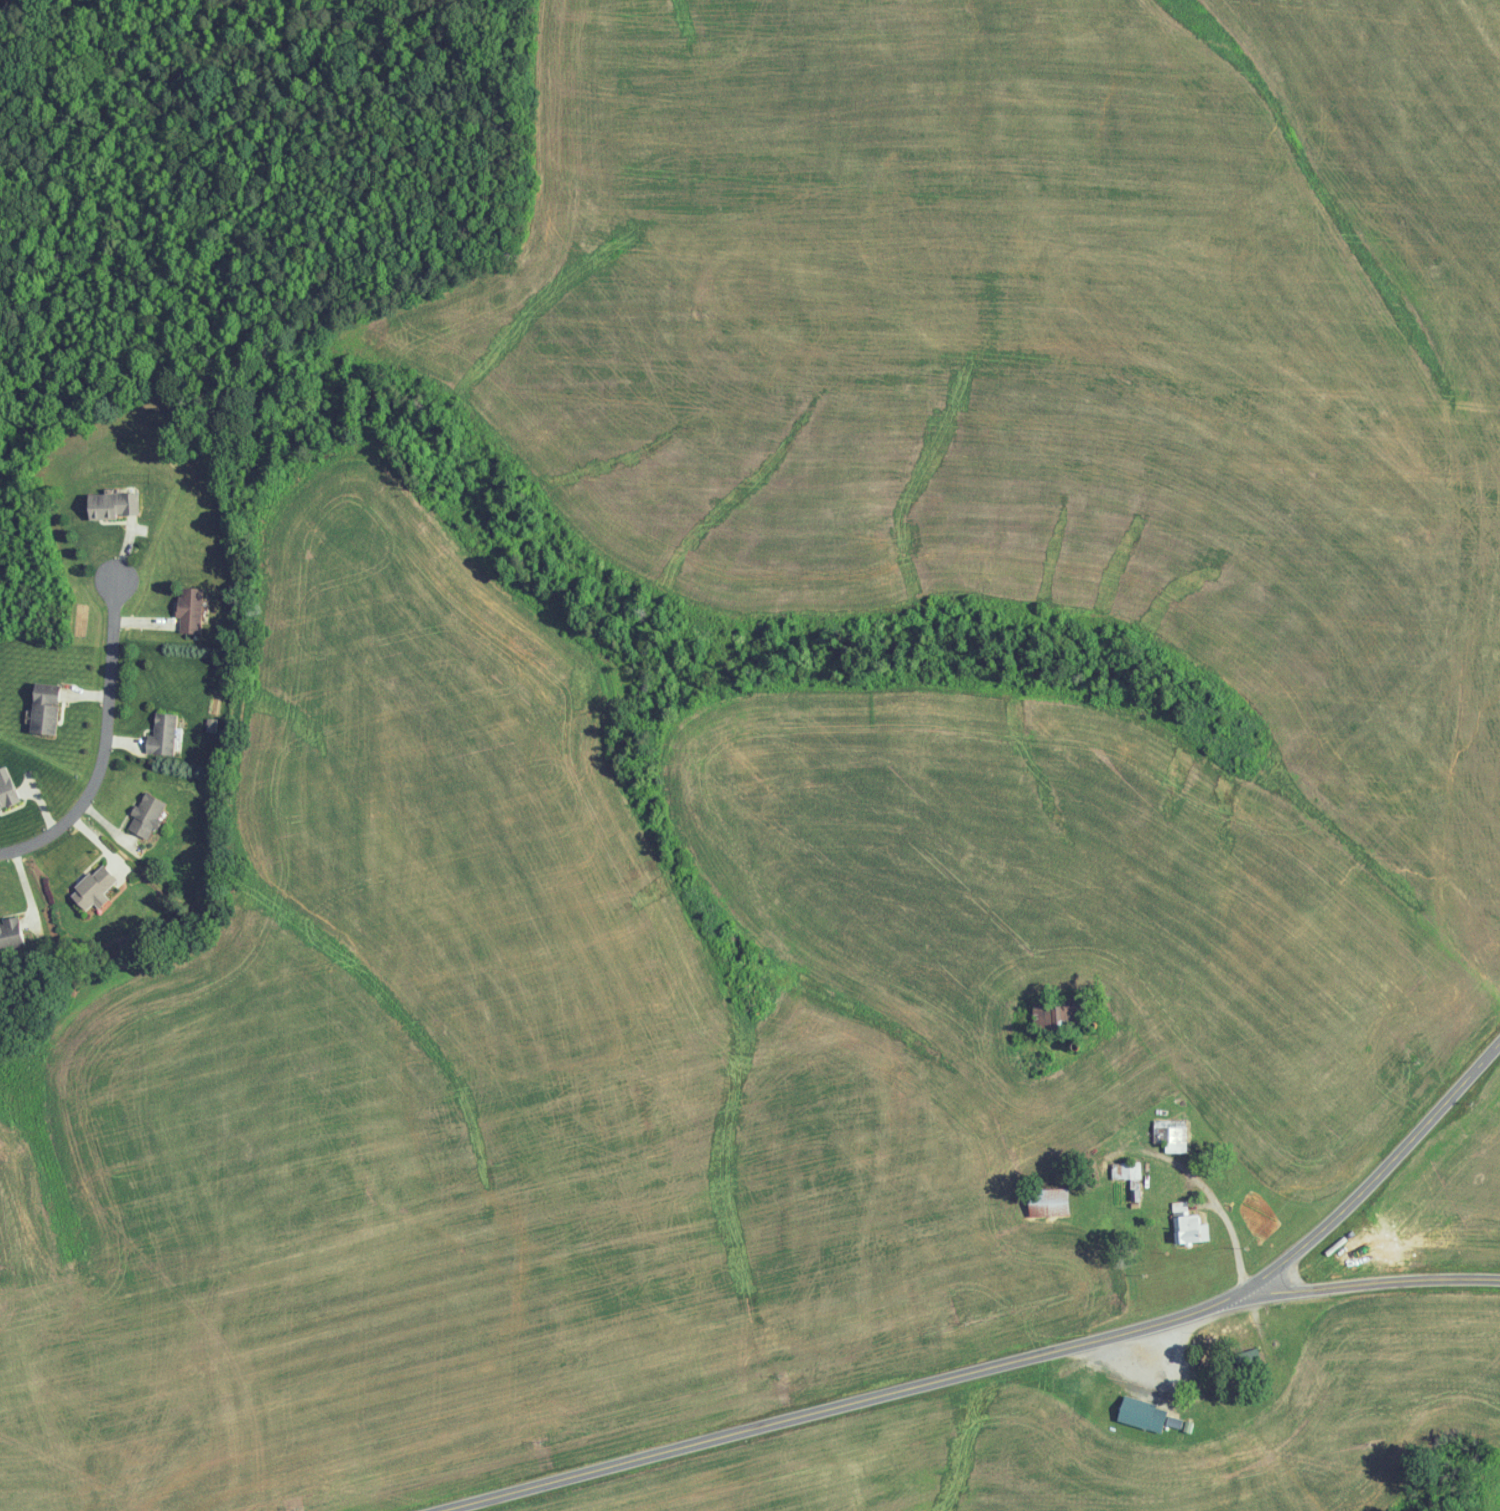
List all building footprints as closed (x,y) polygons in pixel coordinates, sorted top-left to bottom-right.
[(83,493),(83,518),(136,517),(136,493),(83,493)] [(198,633),(200,588),(175,587),(174,617),(178,617),(177,632),(198,633)] [(25,732),(53,735),(58,688),(30,685),(25,732)] [(173,755),(174,714),(152,713),(151,737),(143,737),(142,754),(173,755)] [(15,800),(2,766),(0,766),(0,806),(15,800)] [(149,839),(162,801),(138,793),(131,815),(130,815),(125,831),(149,839)] [(101,893),(115,880),(98,863),(65,895),(82,912),(91,904),(96,909),(107,899),(101,893)] [(23,944),(20,927),(4,930),(5,937),(9,936),(10,945),(23,944)] [(1058,1005),(1059,1030),(1077,1029),(1076,1005),(1058,1005)] [(1185,1120),(1151,1119),(1151,1141),(1163,1141),(1162,1151),(1184,1152),(1185,1120)] [(1110,1162),(1111,1178),(1139,1177),(1138,1161),(1110,1162)] [(1066,1187),(1025,1188),(1026,1216),(1067,1214),(1066,1187)] [(1187,1214),(1185,1200),(1169,1202),(1174,1244),(1208,1240),(1206,1222),(1198,1223),(1197,1213),(1187,1214)] [(1114,1421),(1159,1430),(1164,1405),(1119,1396),(1114,1421)] [(1163,1424),(1178,1428),(1181,1418),(1166,1414),(1163,1424)]
